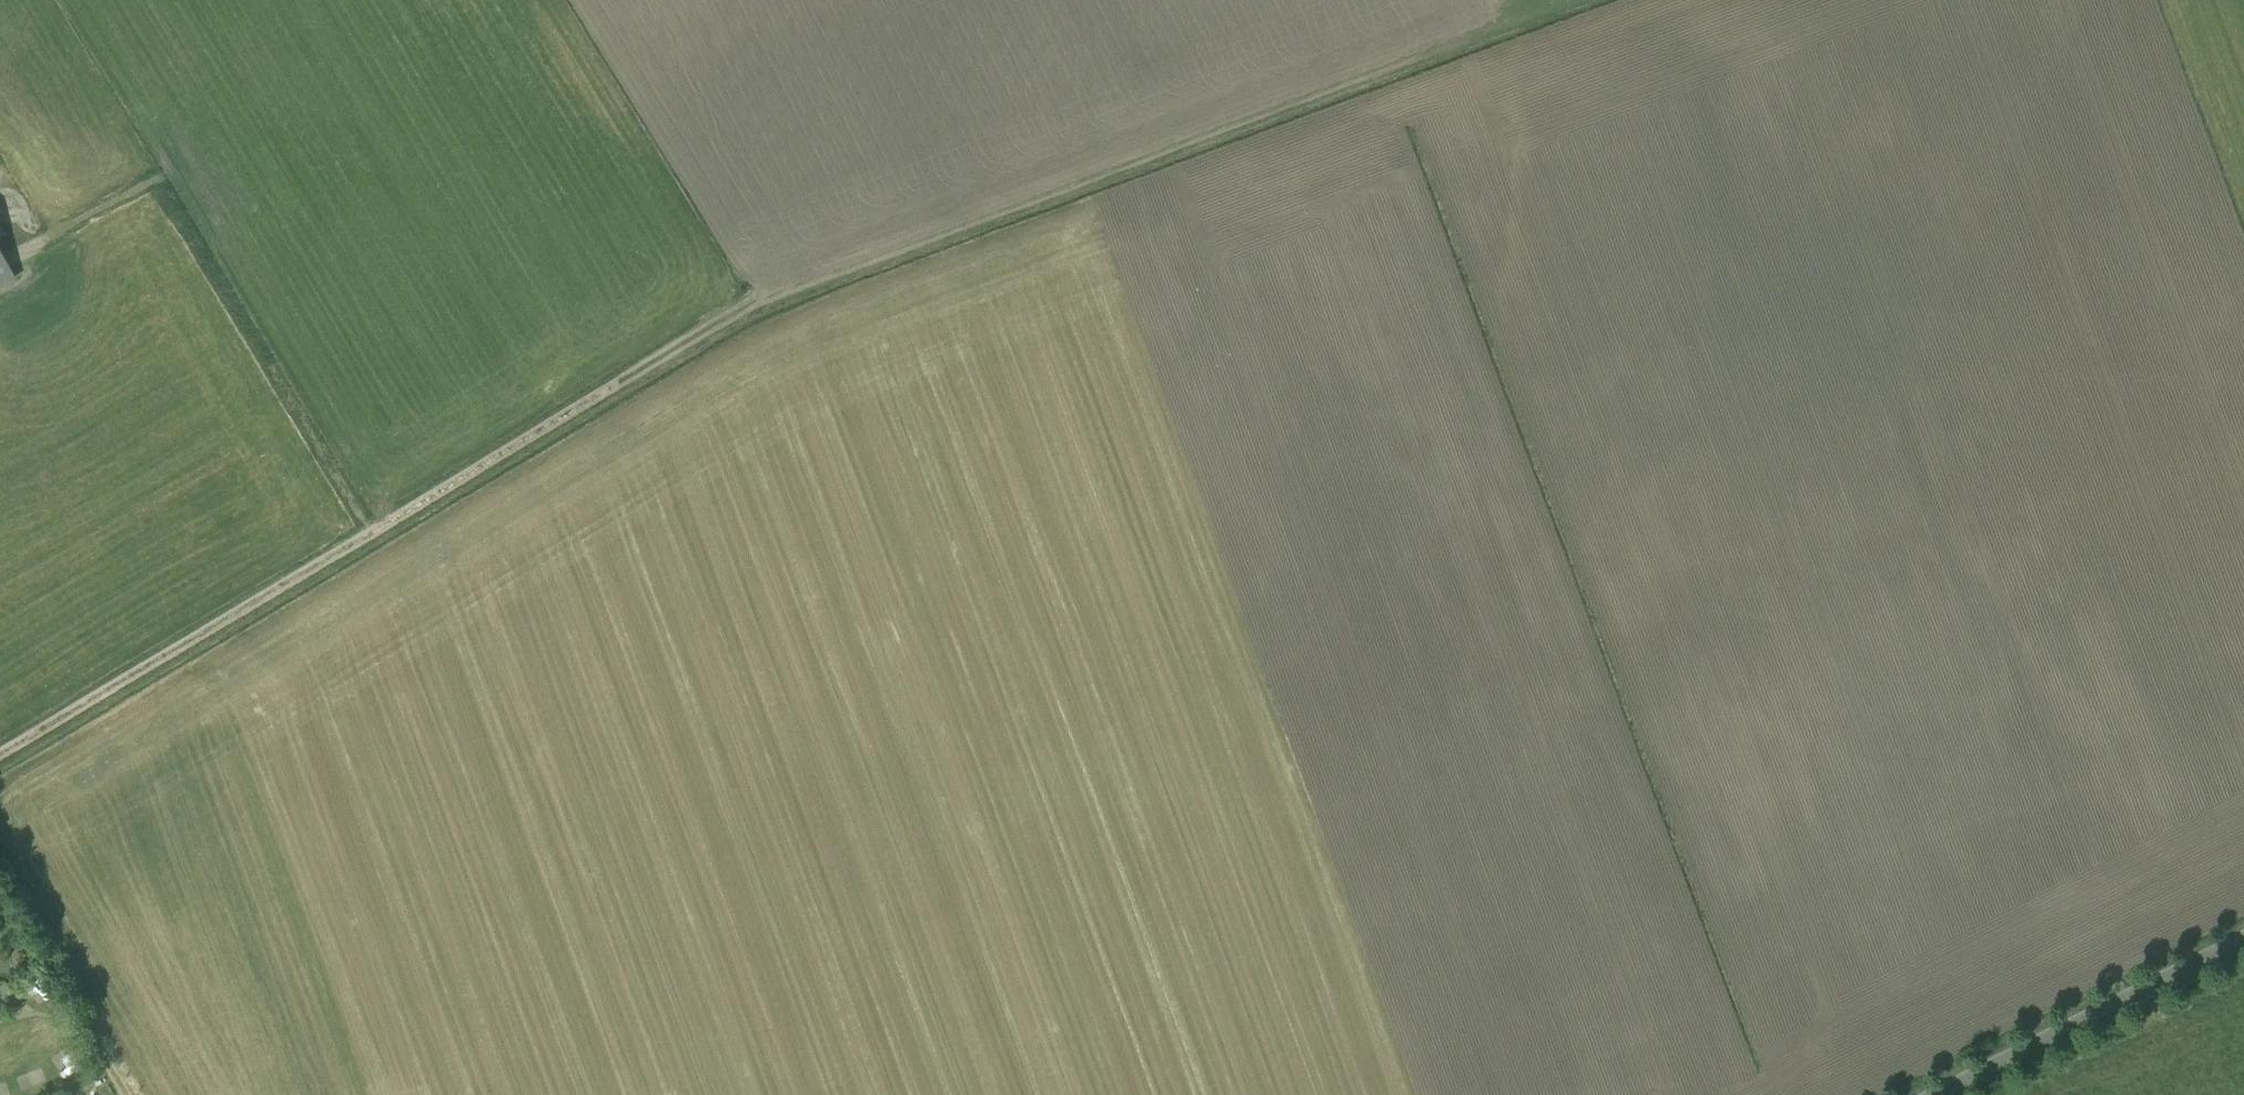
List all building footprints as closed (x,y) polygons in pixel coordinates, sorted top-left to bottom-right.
[(15,276),(0,250),(0,284),(15,276)] [(13,1009),(19,999),(0,988),(0,1001),(13,1009)]
